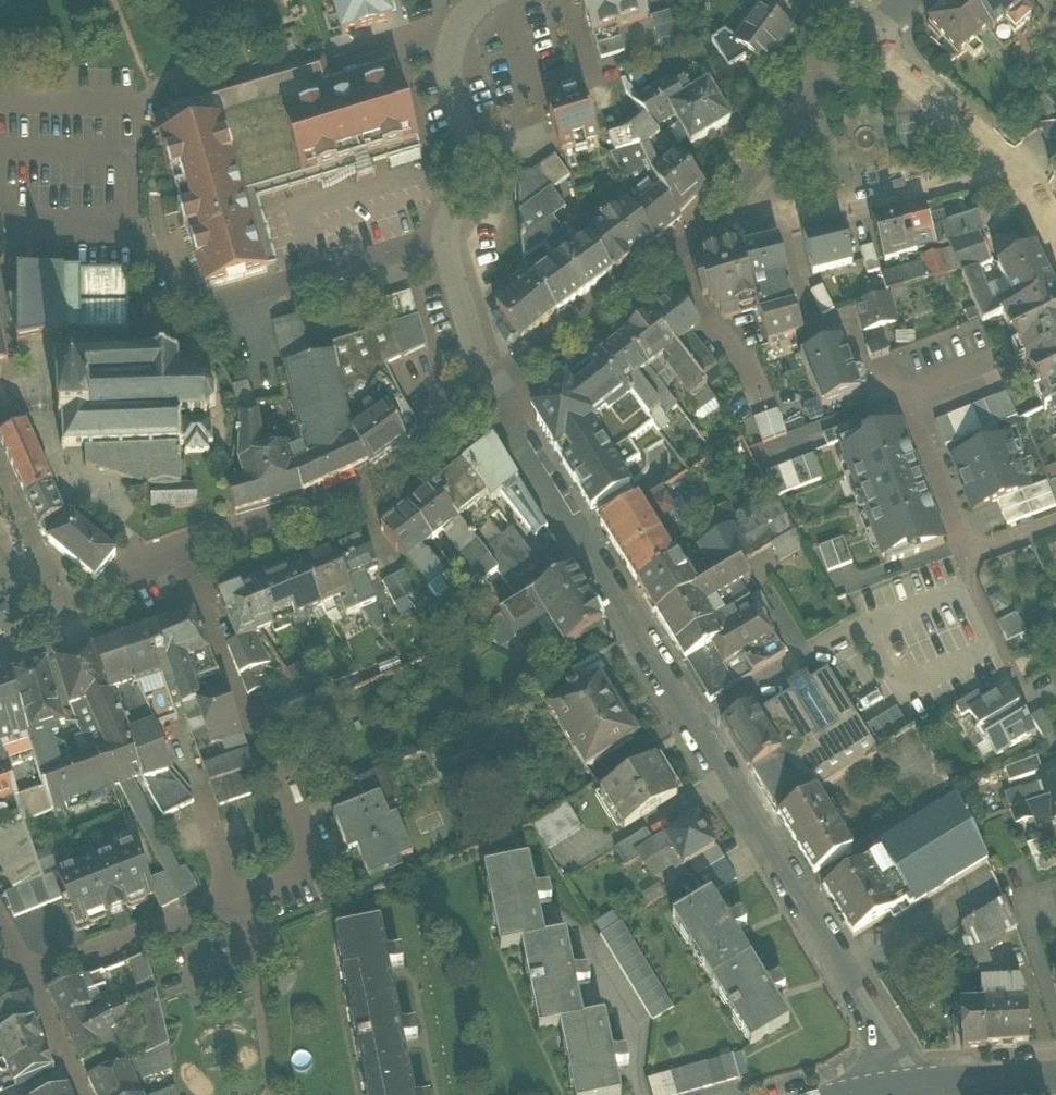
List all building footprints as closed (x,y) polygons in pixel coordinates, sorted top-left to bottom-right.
[(342,33),(392,19),(386,0),(332,0),(342,33)] [(592,35),(593,34),(617,27),(648,18),(643,0),(582,0),(583,6),(581,7),(585,19),(587,19),(592,35)] [(988,31),(960,0),(959,0),(929,26),(958,59),(967,51),(974,59),(983,50),(976,43),(988,31)] [(988,31),(992,35),(1002,26),(1006,22),(1015,32),(1030,19),(1031,18),(1022,8),(1031,1),(1030,0),(960,0),(988,31)] [(1030,19),(1035,24),(1043,16),(1031,1),(1022,8),(1031,18),(1030,19)] [(711,42),(728,70),(746,60),(750,55),(763,65),(779,42),(782,45),(792,31),(762,7),(736,41),(724,33),(715,38),(716,39),(711,42)] [(651,17),(662,54),(685,48),(674,10),(651,17)] [(992,35),(1004,49),(1006,51),(1016,41),(1002,26),(992,35)] [(593,34),(601,59),(625,52),(617,27),(593,34)] [(1004,49),(992,35),(988,31),(976,43),(983,50),(992,60),(1004,49)] [(283,42),(287,52),(296,48),(292,38),(283,42)] [(187,229),(204,288),(268,269),(267,269),(247,201),(245,192),(309,173),(308,169),(319,166),(320,170),(371,155),(370,151),(381,148),(383,152),(418,141),(419,141),(400,78),(395,62),(330,81),(300,90),(293,68),(168,104),(176,131),(159,136),(175,191),(181,208),(178,209),(179,212),(183,226),(184,230),(187,229)] [(709,85),(728,118),(738,112),(719,79),(709,85)] [(651,125),(671,113),(669,108),(692,94),(684,82),(675,88),(670,80),(633,102),(645,118),(651,125)] [(708,85),(692,94),(669,108),(671,113),(675,118),(678,125),(687,140),(690,146),(713,132),(730,122),(728,118),(709,85),(708,85)] [(821,114),(831,123),(846,106),(867,101),(888,110),(899,129),(898,151),(883,167),(865,172),(867,186),(893,176),(908,160),(913,139),(909,117),(896,100),(877,89),(855,88),(835,97),(821,114)] [(549,113),(562,152),(574,149),(573,144),(583,141),(584,146),(598,142),(583,92),(557,99),(560,110),(549,113)] [(1045,94),(1034,104),(1048,119),(1055,111),(1055,107),(1045,94)] [(651,125),(655,130),(675,118),(671,113),(651,125)] [(608,137),(616,152),(639,145),(658,186),(679,216),(706,189),(675,155),(658,169),(647,146),(660,136),(655,130),(651,125),(645,118),(629,131),(608,137)] [(1046,141),(1055,139),(1055,123),(1040,125),(1046,141)] [(671,150),(687,140),(678,125),(660,136),(671,150)] [(658,169),(675,155),(671,150),(660,136),(647,146),(658,169)] [(628,200),(632,206),(658,186),(639,145),(616,152),(610,154),(610,155),(622,178),(628,200)] [(519,184),(519,211),(520,210),(551,188),(552,189),(570,176),(555,155),(533,171),(520,172),(520,184),(519,184)] [(679,216),(658,186),(632,206),(655,239),(681,219),(679,216)] [(521,234),(522,240),(553,218),(566,208),(552,189),(551,188),(520,210),(521,234)] [(595,235),(589,239),(610,272),(615,269),(617,272),(629,262),(627,260),(645,246),(652,241),(653,241),(654,240),(629,204),(615,214),(602,223),(592,230),(595,235)] [(917,252),(935,247),(930,229),(926,216),(922,204),(896,210),(906,242),(913,240),(917,252)] [(602,223),(615,214),(611,208),(598,217),(602,223)] [(870,217),(884,262),(898,258),(906,256),(917,252),(913,240),(906,242),(896,210),(870,217)] [(943,211),(926,216),(930,229),(947,224),(943,211)] [(978,215),(948,223),(954,242),(980,234),(984,233),(978,215)] [(544,247),(555,263),(567,255),(562,247),(573,239),(565,227),(561,229),(553,218),(522,240),(524,261),(544,247)] [(949,243),(954,242),(948,223),(947,224),(930,229),(935,247),(949,243)] [(805,235),(814,273),(852,264),(849,253),(854,252),(851,239),(846,241),(842,226),(805,235)] [(961,272),(963,275),(979,268),(992,263),(980,234),(954,242),(949,243),(952,251),(961,271),(961,272)] [(598,285),(597,284),(585,266),(590,263),(579,247),(573,239),(562,247),(567,255),(555,263),(542,273),(532,280),(556,314),(598,285)] [(609,273),(610,272),(589,239),(579,247),(590,263),(585,266),(597,284),(610,274),(609,273)] [(777,240),(740,249),(758,310),(760,315),(793,306),(777,240)] [(740,249),(736,250),(734,244),(703,253),(705,260),(698,262),(699,266),(693,268),(702,299),(708,297),(709,301),(717,310),(719,310),(721,315),(724,320),(758,310),(740,249)] [(867,274),(880,270),(872,245),(860,249),(867,274)] [(1011,294),(1017,307),(1053,289),(1033,249),(998,266),(1004,280),(1011,294)] [(952,251),(942,254),(948,275),(961,271),(952,251)] [(923,262),(929,281),(948,275),(942,254),(922,259),(923,262)] [(898,258),(900,264),(908,261),(906,256),(898,258)] [(929,281),(923,262),(882,274),(883,277),(899,273),(903,289),(929,281)] [(528,273),(532,280),(542,273),(541,264),(525,266),(526,271),(527,270),(528,273)] [(963,275),(980,318),(982,324),(1004,313),(1017,307),(1011,294),(997,301),(998,303),(994,304),(987,287),(979,268),(963,275)] [(518,290),(519,290),(532,280),(528,273),(527,270),(526,271),(512,282),(518,290)] [(64,271),(64,273),(64,334),(79,334),(79,336),(129,336),(129,273),(81,273),(81,271),(64,271)] [(17,273),(17,298),(8,301),(18,346),(64,336),(64,334),(64,273),(17,273)] [(882,278),(887,294),(888,293),(903,289),(899,273),(883,277),(882,278)] [(521,343),(556,314),(532,280),(519,290),(518,290),(496,308),(499,311),(519,340),(521,343)] [(1004,280),(987,287),(994,304),(998,303),(997,301),(1011,294),(1004,280)] [(811,291),(823,315),(834,309),(822,286),(811,291)] [(1047,401),(1049,406),(1052,404),(1055,402),(1055,295),(1053,289),(1017,307),(1004,313),(1018,342),(1034,375),(1039,386),(1047,401)] [(385,298),(393,324),(418,316),(410,291),(385,298)] [(857,304),(864,331),(895,322),(887,296),(868,301),(868,302),(857,304)] [(651,318),(675,349),(691,337),(700,330),(675,298),(667,305),(651,318)] [(768,343),(768,344),(802,332),(793,306),(760,315),(768,343)] [(508,343),(514,344),(519,340),(499,311),(493,315),(499,324),(499,329),(508,343)] [(274,322),(284,365),(311,358),(300,316),(274,322)] [(390,325),(404,356),(427,346),(418,316),(393,324),(390,325)] [(651,318),(623,339),(654,379),(663,372),(657,363),(664,357),(675,349),(651,318)] [(332,342),(334,353),(352,432),(388,405),(408,440),(418,425),(401,396),(391,401),(387,394),(398,389),(386,364),(404,356),(390,325),(332,342)] [(896,333),(896,343),(916,342),(915,333),(896,333)] [(691,337),(675,349),(700,381),(714,369),(716,368),(691,337)] [(623,339),(600,357),(654,425),(659,432),(670,423),(669,421),(673,418),(669,414),(677,408),(665,393),(654,379),(623,339)] [(821,408),(861,393),(840,340),(800,355),(821,408)] [(1028,378),(1034,375),(1018,342),(1012,344),(1028,378)] [(866,345),(871,359),(889,352),(886,343),(874,347),(872,343),(866,345)] [(673,379),(690,401),(706,389),(700,381),(675,349),(664,357),(671,366),(666,370),(673,379)] [(152,510),(187,508),(190,507),(193,505),(195,501),(196,497),(195,493),(193,490),(190,487),(186,486),(181,487),(180,461),(182,461),(181,457),(180,457),(180,446),(182,448),(183,447),(186,447),(187,453),(185,455),(187,457),(189,455),(206,454),(208,456),(211,454),(208,452),(208,446),(210,445),(212,447),(215,445),(212,443),(211,426),(213,424),(211,422),(209,424),(205,424),(205,420),(208,418),(206,415),(212,409),(216,410),(217,406),(214,405),(214,396),(217,395),(216,391),(213,392),(207,386),(208,383),(204,381),(203,385),(194,385),(193,372),(196,370),(193,367),(191,370),(184,370),(184,362),(185,361),(178,355),(175,357),(150,358),(147,356),(144,358),(121,359),(121,354),(117,354),(117,359),(109,359),(109,353),(98,353),(98,360),(91,360),(91,355),(87,356),(87,360),(58,361),(55,358),(53,361),(56,364),(58,421),(63,420),(64,446),(61,449),(64,452),(67,449),(85,448),(86,468),(151,487),(152,510)] [(284,365),(285,368),(289,383),(303,445),(304,448),(308,459),(355,438),(352,432),(334,353),(311,358),(284,365)] [(6,355),(0,357),(0,365),(8,363),(6,355)] [(600,357),(544,401),(550,409),(550,410),(547,410),(545,413),(545,417),(548,419),(548,420),(539,425),(592,510),(630,487),(621,471),(640,459),(630,443),(654,425),(600,357)] [(654,379),(665,393),(673,379),(666,370),(671,366),(664,357),(657,363),(663,372),(654,379)] [(280,384),(289,383),(285,368),(277,370),(280,384)] [(720,377),(714,369),(700,381),(706,389),(720,377)] [(233,403),(236,416),(240,416),(240,414),(257,412),(247,382),(231,387),(232,389),(233,403)] [(1033,389),(1041,404),(1047,401),(1039,386),(1033,389)] [(391,401),(401,396),(398,389),(387,394),(391,401)] [(714,399),(706,389),(690,401),(698,411),(714,399)] [(996,397),(1006,421),(1018,416),(1008,392),(996,397)] [(984,402),(994,426),(1006,421),(996,397),(984,402)] [(817,400),(802,405),(809,423),(823,417),(817,400)] [(531,411),(539,425),(548,420),(548,419),(545,417),(545,413),(547,410),(550,410),(550,409),(544,401),(531,411)] [(971,407),(982,431),(989,428),(994,426),(984,402),(971,407)] [(352,432),(355,438),(368,463),(370,468),(408,440),(388,405),(352,432)] [(959,411),(970,436),(982,431),(971,407),(959,411)] [(779,409),(756,418),(765,442),(788,433),(779,409)] [(947,416),(958,441),(970,436),(959,411),(947,416)] [(227,484),(236,513),(303,493),(294,465),(289,450),(288,447),(287,446),(263,453),(258,412),(257,412),(240,414),(240,416),(239,460),(245,479),(227,484)] [(28,500),(53,488),(25,426),(21,416),(0,424),(0,438),(28,500)] [(935,421),(946,446),(958,441),(947,416),(935,421)] [(886,564),(943,543),(936,525),(934,526),(931,517),(932,516),(927,503),(925,503),(920,489),(922,488),(916,471),(913,472),(910,462),(911,462),(906,448),(905,449),(901,439),(903,438),(897,421),(852,438),(840,443),(846,458),(847,458),(860,490),(858,491),(867,515),(869,515),(882,547),(880,548),(886,564)] [(840,443),(852,438),(847,426),(823,435),(828,447),(840,443)] [(972,436),(977,448),(1002,439),(997,427),(972,436)] [(1025,480),(1012,446),(1010,447),(1006,437),(1002,439),(977,448),(953,457),(973,510),(997,501),(1027,490),(1023,480),(1025,480)] [(355,438),(308,459),(320,485),(368,463),(355,438)] [(465,471),(488,453),(496,447),(492,442),(462,466),(465,471)] [(303,445),(289,450),(294,465),(308,459),(304,448),(303,445)] [(498,450),(496,447),(488,453),(489,455),(498,450)] [(488,453),(465,471),(487,499),(491,504),(501,496),(530,532),(542,523),(498,450),(489,455),(488,453)] [(766,474),(775,498),(824,479),(814,455),(766,474)] [(303,493),(320,485),(308,459),(294,465),(303,493)] [(462,466),(433,489),(458,521),(487,499),(465,471),(462,466)] [(1027,490),(997,501),(1007,525),(1055,507),(1046,483),(1028,489),(1027,490)] [(592,510),(600,524),(639,500),(630,487),(592,510)] [(662,487),(639,500),(650,517),(654,514),(659,523),(669,517),(677,511),(672,504),(662,487)] [(44,535),(64,513),(53,488),(28,500),(40,527),(43,533),(44,535)] [(433,489),(408,508),(433,540),(443,533),(458,521),(433,489)] [(487,499),(458,521),(498,572),(508,585),(539,566),(533,559),(511,530),(501,538),(484,515),(494,508),(491,504),(487,499)] [(681,499),(672,504),(677,511),(669,517),(674,525),(691,515),(681,499)] [(600,524),(637,584),(676,560),(650,517),(639,500),(600,524)] [(777,502),(698,547),(695,549),(697,554),(701,552),(708,562),(717,578),(741,564),(752,557),(751,556),(794,532),(777,502)] [(420,550),(433,540),(408,508),(382,529),(428,588),(443,576),(428,555),(425,555),(420,550)] [(49,541),(95,579),(116,554),(70,515),(49,541)] [(483,583),(498,572),(458,521),(443,533),(483,583)] [(547,530),(542,523),(530,532),(536,539),(547,530)] [(772,545),(781,560),(803,548),(794,532),(772,545)] [(362,537),(333,550),(359,611),(362,610),(370,606),(375,604),(364,578),(370,576),(370,575),(377,572),(363,538),(362,537)] [(819,548),(828,573),(852,564),(843,539),(819,548)] [(539,566),(544,572),(565,559),(556,545),(533,559),(539,566)] [(333,550),(304,562),(322,606),(345,597),(347,602),(343,607),(347,616),(359,611),(333,550)] [(572,571),(565,559),(544,572),(552,583),(572,571)] [(637,584),(644,596),(684,572),(676,560),(637,584)] [(304,562),(254,583),(270,619),(292,610),(295,618),(322,606),(304,562)] [(686,571),(684,572),(644,596),(656,615),(717,578),(708,562),(688,574),(686,571)] [(656,615),(674,645),(712,622),(703,607),(741,585),(751,579),(741,564),(717,578),(656,615)] [(405,569),(394,575),(406,598),(417,592),(405,569)] [(549,618),(540,623),(539,624),(540,626),(546,637),(557,631),(566,646),(604,623),(572,571),(552,583),(500,615),(512,635),(514,634),(535,621),(544,610),(549,618)] [(395,604),(406,598),(394,575),(383,581),(395,604)] [(428,588),(436,599),(452,586),(443,576),(428,588)] [(253,626),(270,619),(254,583),(220,597),(239,641),(255,634),(256,634),(253,626)] [(703,607),(712,622),(750,600),(741,585),(703,607)] [(750,600),(712,622),(674,645),(685,662),(686,662),(710,702),(786,656),(754,606),(764,600),(761,593),(750,600)] [(362,610),(369,619),(376,614),(370,606),(362,610)] [(270,619),(273,627),(295,618),(292,610),(270,619)] [(155,626),(156,627),(164,651),(182,706),(183,706),(197,701),(196,698),(200,697),(194,681),(219,673),(193,612),(155,626)] [(998,623),(1007,642),(1027,633),(1017,613),(998,623)] [(500,615),(488,623),(493,631),(502,646),(516,638),(514,634),(512,635),(500,615)] [(253,626),(256,634),(273,627),(270,619),(253,626)] [(485,636),(493,631),(488,623),(480,628),(485,636)] [(154,655),(164,651),(156,627),(120,639),(136,684),(137,687),(139,686),(158,680),(162,679),(154,655)] [(228,646),(240,676),(240,675),(262,666),(270,663),(255,634),(239,641),(228,646)] [(112,691),(136,684),(120,639),(93,648),(102,675),(109,691),(112,691)] [(131,734),(112,691),(109,691),(102,675),(101,676),(92,648),(55,659),(71,707),(77,723),(85,740),(96,755),(112,787),(118,784),(132,779),(141,776),(142,776),(131,744),(135,742),(131,734)] [(162,679),(158,680),(164,692),(144,701),(151,715),(155,725),(155,727),(186,717),(187,716),(183,706),(182,706),(164,651),(154,655),(162,679)] [(575,670),(583,683),(605,669),(597,656),(575,670)] [(311,659),(287,672),(284,668),(278,671),(287,684),(293,682),(303,678),(308,688),(324,681),(311,659)] [(12,674),(30,735),(57,726),(65,724),(46,662),(12,674)] [(240,675),(248,694),(263,688),(259,678),(267,675),(262,666),(240,675)] [(756,766),(783,810),(816,791),(878,752),(879,752),(863,728),(856,716),(827,670),(757,714),(780,751),(756,766)] [(3,760),(11,757),(13,766),(36,758),(30,735),(12,674),(11,674),(0,678),(0,752),(3,760)] [(261,695),(267,710),(306,694),(307,693),(308,691),(308,690),(308,688),(303,678),(293,682),(287,684),(261,695)] [(137,687),(144,701),(164,692),(158,680),(139,686),(137,687)] [(196,698),(197,701),(202,716),(211,744),(222,740),(243,734),(222,680),(206,686),(209,694),(200,697),(196,698)] [(547,704),(585,768),(634,737),(633,735),(638,732),(628,715),(623,719),(617,710),(620,708),(613,697),(615,695),(614,693),(609,696),(599,680),(582,690),(579,684),(547,704)] [(131,734),(155,725),(151,715),(144,701),(137,687),(136,684),(112,691),(131,734)] [(970,712),(995,697),(988,686),(955,706),(962,717),(970,712)] [(1008,689),(1004,692),(1031,736),(1035,734),(1008,689)] [(987,742),(996,757),(1031,736),(1004,692),(995,697),(970,712),(979,728),(975,730),(983,744),(987,742)] [(628,715),(615,695),(613,697),(620,708),(617,710),(623,719),(628,715)] [(197,701),(183,706),(187,716),(186,717),(188,723),(189,723),(200,719),(202,716),(197,701)] [(722,723),(751,770),(756,766),(780,751),(757,714),(752,705),(722,723)] [(273,723),(279,737),(319,720),(314,706),(273,723)] [(863,728),(879,752),(912,732),(896,707),(863,728)] [(1030,718),(1043,740),(1055,734),(1042,711),(1030,718)] [(194,802),(168,773),(172,767),(155,727),(155,725),(131,734),(135,742),(131,744),(142,776),(141,776),(143,780),(155,802),(161,814),(164,817),(194,802)] [(41,774),(42,774),(57,769),(47,739),(56,736),(58,734),(59,732),(57,726),(30,735),(36,758),(41,774)] [(878,752),(915,812),(952,789),(915,730),(912,732),(879,752),(878,752)] [(983,744),(975,730),(967,735),(984,764),(996,757),(987,742),(983,744)] [(222,740),(226,752),(247,745),(243,734),(222,740)] [(76,743),(83,759),(96,755),(85,740),(76,743)] [(608,757),(614,767),(635,754),(628,744),(608,757)] [(249,751),(247,745),(226,752),(228,758),(231,757),(249,751)] [(231,757),(238,774),(244,772),(256,768),(249,751),(231,757)] [(83,759),(57,769),(42,774),(46,786),(55,810),(113,789),(112,787),(96,755),(83,759)] [(204,766),(210,784),(221,780),(233,776),(238,774),(231,757),(228,758),(204,766)] [(622,827),(623,829),(678,796),(677,794),(676,794),(655,759),(654,758),(600,791),(601,792),(622,827)] [(1005,770),(1009,783),(1038,774),(1038,773),(1042,772),(1038,758),(1005,770)] [(244,772),(252,795),(264,792),(256,768),(244,772)] [(1046,798),(1055,794),(1055,768),(1042,772),(1038,773),(1038,774),(1041,784),(1005,796),(1010,810),(1011,810),(1031,803),(1046,798)] [(2,799),(14,794),(5,769),(0,771),(0,799),(2,799)] [(380,795),(385,808),(397,803),(383,769),(357,780),(366,801),(380,795)] [(233,776),(240,799),(252,796),(244,772),(238,774),(233,776)] [(221,780),(228,803),(240,799),(233,776),(221,780)] [(166,874),(172,887),(190,878),(190,877),(185,868),(180,871),(132,779),(118,784),(166,874)] [(214,794),(218,807),(228,803),(221,780),(210,784),(214,794)] [(19,812),(23,823),(53,811),(55,810),(46,786),(15,797),(19,812)] [(893,911),(902,926),(950,896),(992,871),(952,789),(915,812),(855,849),(863,863),(864,862),(894,911),(893,911)] [(778,814),(784,824),(822,801),(816,791),(783,810),(778,814)] [(1046,798),(1053,819),(1055,818),(1055,794),(1046,798)] [(357,850),(370,879),(390,871),(388,866),(413,855),(397,816),(390,819),(385,808),(380,795),(366,801),(333,815),(344,841),(352,837),(357,850)] [(1038,823),(1053,819),(1046,798),(1031,803),(1036,819),(1038,823)] [(827,809),(822,801),(784,824),(814,873),(852,850),(841,832),(845,829),(831,806),(827,809)] [(531,826),(546,850),(582,828),(567,803),(531,826)] [(1011,810),(1016,825),(1036,819),(1031,803),(1011,810)] [(14,889),(42,877),(34,854),(23,823),(19,812),(0,819),(0,865),(14,889)] [(697,818),(664,837),(679,862),(682,868),(690,863),(715,847),(704,830),(707,828),(708,827),(708,822),(705,819),(702,818),(698,819),(697,818)] [(615,849),(625,867),(641,858),(638,853),(652,844),(644,831),(615,849)] [(349,853),(357,850),(352,837),(344,841),(349,853)] [(653,878),(679,862),(664,837),(652,844),(638,853),(641,858),(653,878)] [(1039,840),(1025,845),(1040,875),(1055,869),(1055,857),(1055,856),(1046,860),(1039,840)] [(58,875),(78,926),(110,913),(111,915),(123,910),(122,908),(154,895),(149,881),(135,845),(117,852),(118,854),(76,870),(75,868),(58,875)] [(698,876),(704,872),(723,860),(715,847),(690,863),(698,876)] [(501,948),(522,944),(544,939),(543,938),(536,902),(551,899),(548,887),(534,889),(527,859),(485,868),(501,948)] [(725,859),(723,860),(704,872),(716,892),(737,879),(725,859)] [(823,887),(853,936),(893,911),(894,911),(864,862),(863,863),(823,887)] [(5,894),(15,918),(63,899),(53,874),(5,894)] [(160,910),(179,900),(172,887),(166,874),(149,881),(154,895),(160,910)] [(190,878),(172,887),(179,900),(197,891),(197,889),(201,887),(194,875),(190,877),(190,878)] [(314,885),(321,902),(333,897),(326,880),(314,885)] [(673,916),(712,980),(749,958),(733,931),(746,924),(740,913),(726,920),(710,893),(673,916)] [(962,926),(971,951),(983,947),(1004,934),(1018,929),(1017,925),(1005,900),(962,926)] [(402,1039),(417,1036),(415,1023),(400,1026),(388,965),(403,962),(400,949),(385,952),(380,922),(336,930),(337,932),(369,1094),(414,1094),(402,1039)] [(601,935),(607,946),(628,933),(622,922),(601,935)] [(607,946),(614,956),(635,944),(628,933),(607,946)] [(565,934),(543,938),(544,939),(522,944),(539,1030),(561,1025),(582,1020),(575,984),(590,981),(587,968),(572,971),(565,934)] [(614,956),(620,967),(641,954),(635,944),(614,956)] [(962,1034),(962,1050),(987,1049),(987,1044),(1029,1043),(1027,998),(1021,981),(995,982),(983,947),(971,951),(982,982),(983,1005),(961,1005),(962,1022),(954,1022),(955,1034),(962,1034)] [(620,967),(627,978),(648,965),(641,954),(620,967)] [(772,995),(749,958),(712,980),(751,1045),(788,1022),(779,1007),(792,999),(785,988),(772,995)] [(157,994),(153,982),(146,959),(131,964),(138,987),(137,987),(138,990),(140,999),(157,994)] [(627,978),(633,989),(654,976),(648,965),(627,978)] [(80,982),(85,994),(97,989),(106,986),(102,974),(80,982)] [(633,989),(640,999),(661,987),(654,976),(633,989)] [(91,1007),(90,1004),(85,994),(80,982),(49,994),(61,1020),(91,1007)] [(640,999),(646,1010),(667,997),(661,987),(640,999)] [(101,1000),(97,989),(85,994),(90,1004),(101,1000)] [(148,1031),(148,1032),(165,1028),(157,994),(140,999),(148,1031)] [(1,1037),(34,1025),(39,1023),(28,997),(0,1008),(0,1036),(1,1037)] [(92,1008),(91,1007),(61,1020),(82,1066),(119,1050),(110,1033),(130,1023),(119,997),(92,1008)] [(646,1010),(653,1021),(674,1008),(667,997),(646,1010)] [(582,1020),(561,1025),(575,1094),(620,1094),(614,1065),(629,1062),(626,1049),(611,1052),(604,1015),(582,1020)] [(34,1025),(1,1037),(1,1038),(0,1039),(0,1050),(8,1069),(46,1053),(34,1025)] [(135,1037),(142,1058),(169,1047),(165,1028),(148,1032),(148,1031),(135,1037)] [(142,1059),(127,1066),(136,1084),(174,1070),(169,1047),(142,1058),(142,1059)] [(54,1072),(46,1053),(8,1069),(15,1086),(16,1087),(54,1072)] [(732,1055),(720,1059),(726,1081),(738,1078),(739,1079),(740,1079),(733,1054),(732,1054),(732,1055)] [(714,1085),(726,1081),(720,1059),(707,1062),(714,1085)] [(702,1088),(714,1085),(707,1062),(695,1065),(702,1088)] [(690,1092),(702,1088),(695,1065),(683,1069),(690,1092)] [(136,1084),(127,1066),(89,1081),(95,1094),(141,1094),(136,1084)] [(678,1094),(690,1092),(683,1069),(672,1072),(678,1094)] [(678,1094),(672,1072),(660,1076),(665,1094),(678,1094)] [(660,1076),(647,1079),(646,1079),(650,1094),(665,1094),(660,1076)] [(156,1094),(179,1094),(177,1087),(156,1094)]
